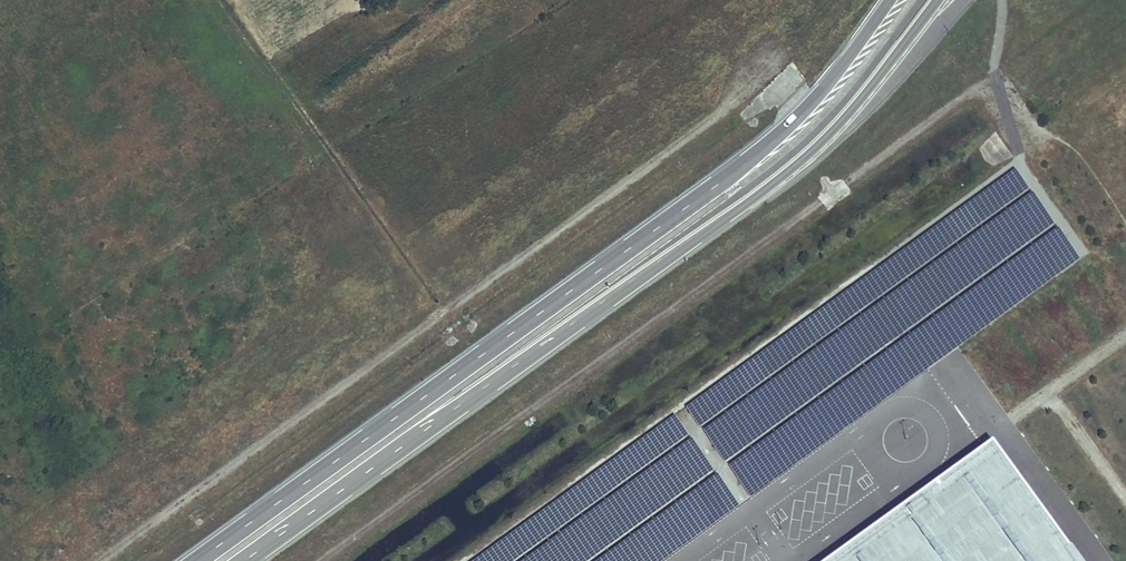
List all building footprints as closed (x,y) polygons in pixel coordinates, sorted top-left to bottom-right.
[(1016,174),(691,408),(706,429),(1031,196),(1016,174)] [(727,463),(1053,227),(1032,198),(706,434),(727,463)] [(750,498),(1078,259),(1056,230),(729,469),(750,498)] [(695,437),(680,415),(477,560),(523,560),(695,437)] [(716,475),(694,446),(536,560),(598,560),(716,475)] [(830,560),(1071,560),(988,447),(830,560)] [(740,508),(718,478),(605,560),(667,560),(740,508)]
